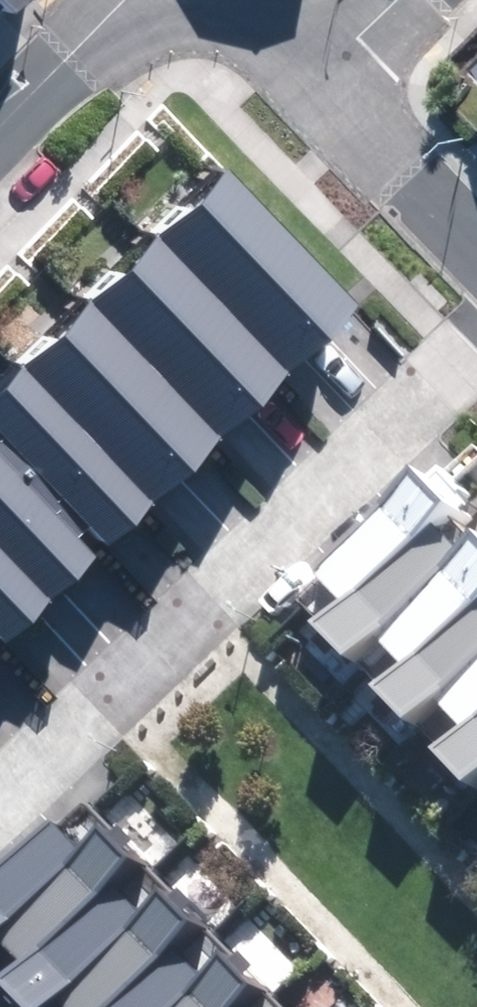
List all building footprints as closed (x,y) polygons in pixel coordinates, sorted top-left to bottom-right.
[(22,0),(0,0),(0,22),(22,0)] [(120,241),(249,378),(320,311),(191,175),(120,241)] [(249,378),(120,241),(53,304),(182,440),(249,378)] [(182,440),(53,304),(0,354),(0,396),(108,510),(182,440)] [(0,396),(0,505),(53,561),(108,510),(0,396)] [(427,462),(307,567),(331,594),(309,614),(345,655),(366,637),(389,663),(366,684),(400,723),(430,698),(452,723),(429,743),(462,780),(476,768),(476,519),(427,462)] [(53,561),(0,505),(0,593),(9,603),(53,561)] [(9,603),(0,593),(0,611),(9,603)] [(78,788),(0,858),(0,954),(14,969),(1,981),(25,1006),(41,1006),(52,997),(60,1006),(276,1006),(78,788)]
